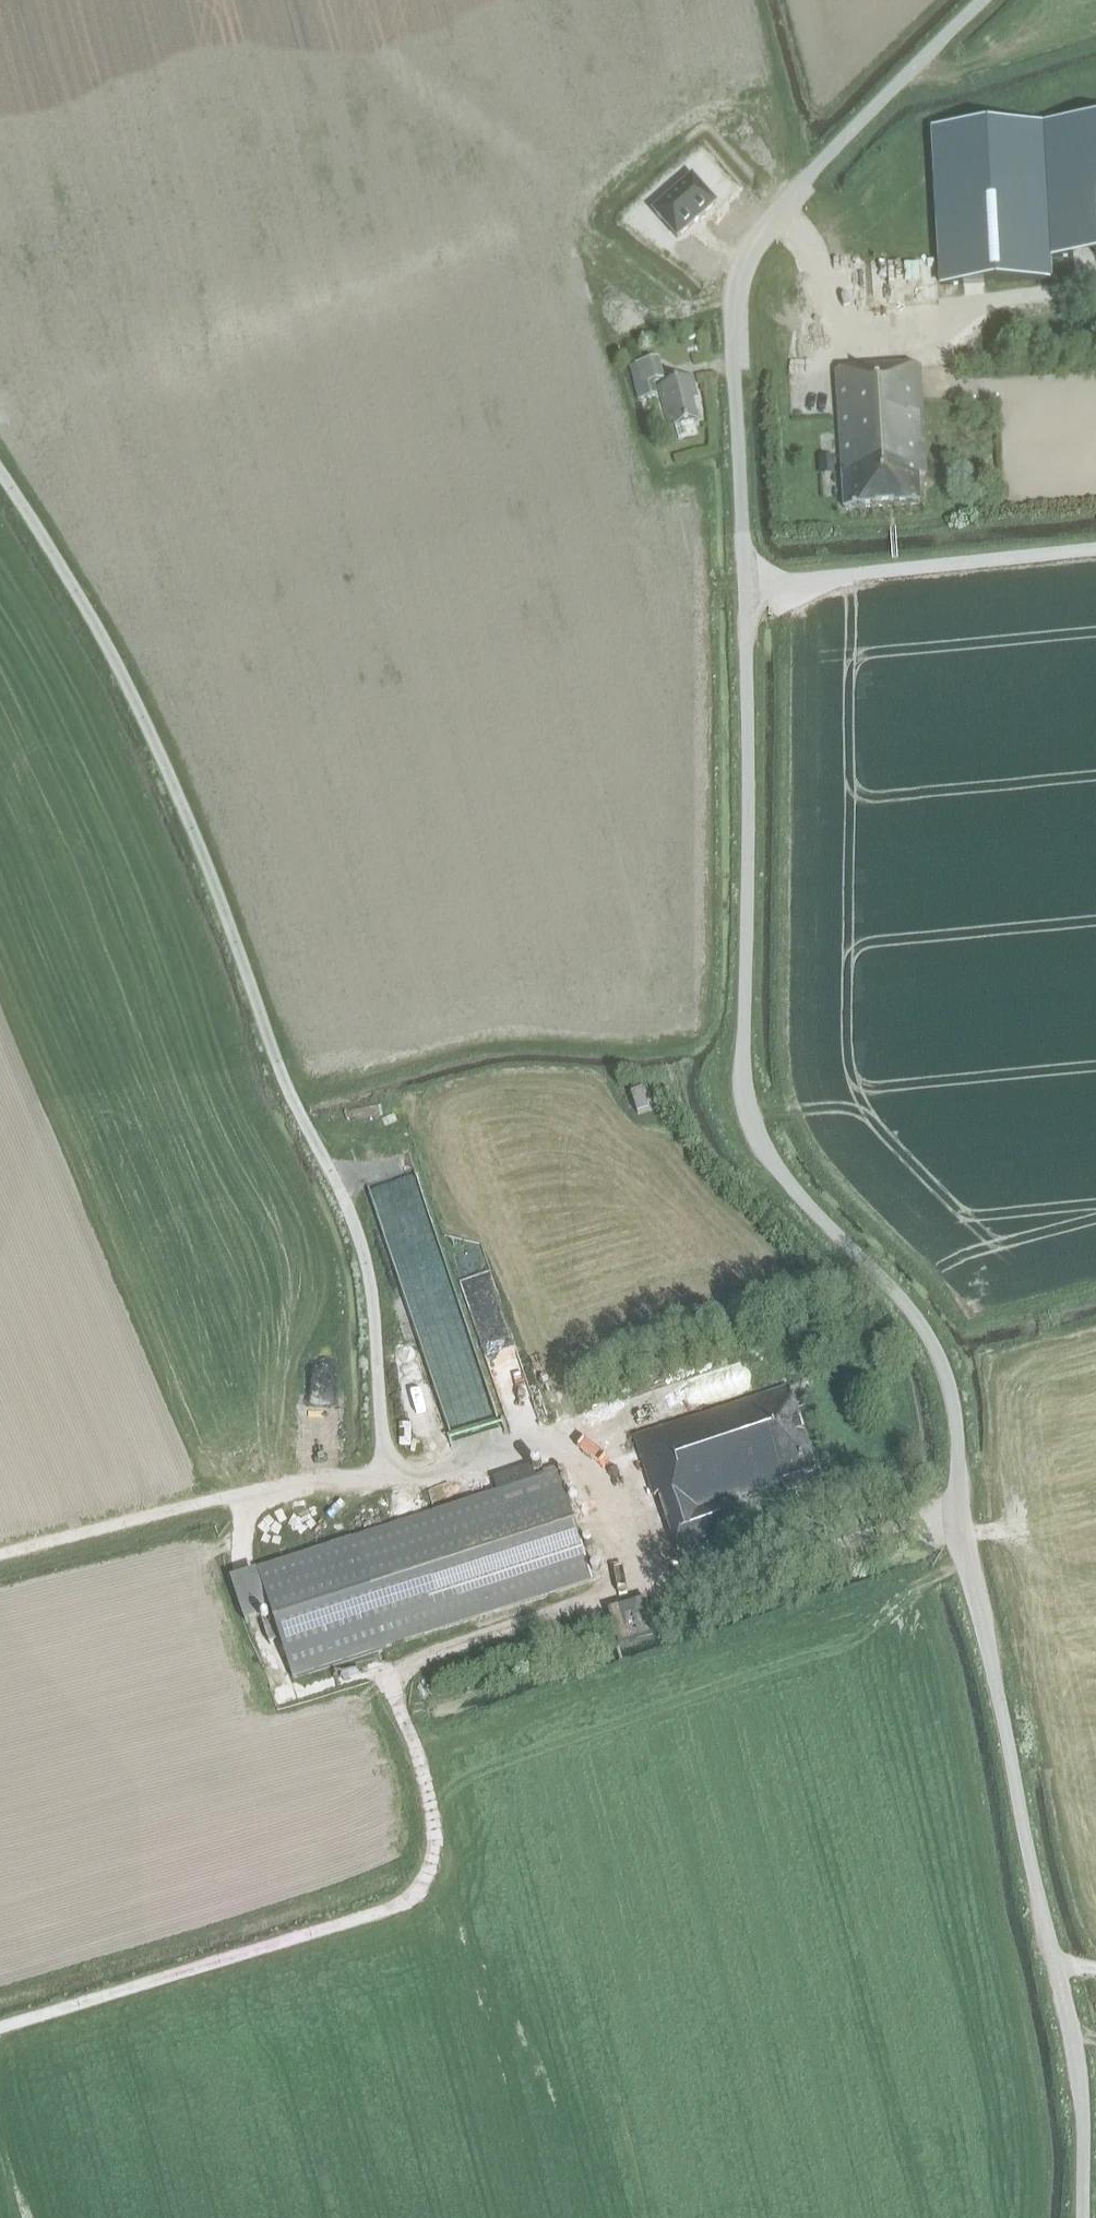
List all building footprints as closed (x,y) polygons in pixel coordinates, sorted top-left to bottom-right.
[(933,133),(940,285),(1049,280),(1048,258),(1095,255),(1095,124),(933,133)] [(652,211),(676,238),(716,203),(691,176),(652,211)] [(869,260),(871,306),(939,302),(937,257),(869,260)] [(653,382),(660,380),(663,380),(662,376),(658,358),(628,366),(637,401),(656,396),(653,382)] [(837,370),(844,506),(919,503),(918,477),(924,476),(919,365),(837,370)] [(691,401),(696,400),(691,379),(656,388),(666,424),(672,423),(673,429),(697,423),(691,401)] [(833,471),(832,456),(820,457),(821,472),(833,471)] [(649,1112),(642,1092),(631,1096),(638,1116),(649,1112)] [(634,1438),(654,1498),(660,1497),(678,1554),(706,1545),(707,1548),(737,1539),(725,1502),(783,1484),(786,1493),(807,1487),(803,1475),(813,1472),(787,1389),(634,1438)] [(386,1648),(592,1582),(557,1474),(351,1540),(258,1570),(293,1678),(386,1648)] [(607,1611),(617,1644),(655,1633),(645,1599),(607,1611)]
